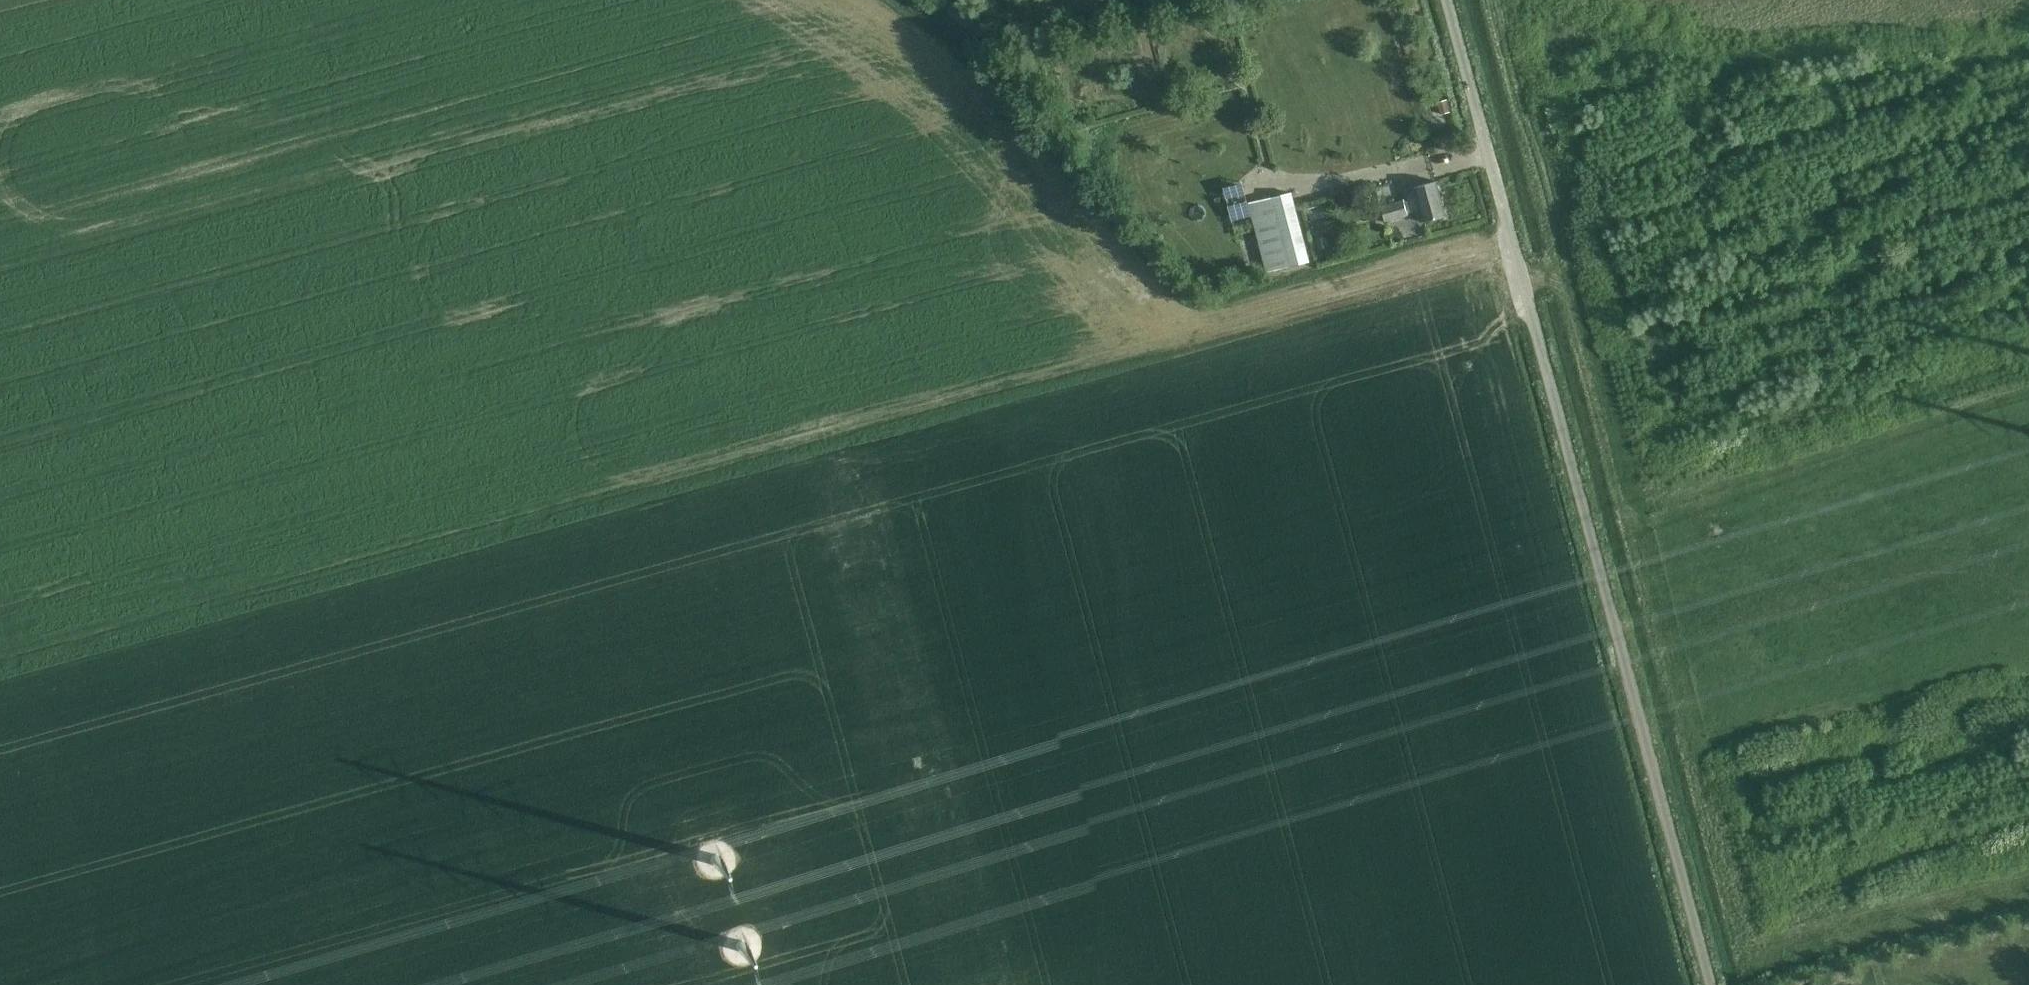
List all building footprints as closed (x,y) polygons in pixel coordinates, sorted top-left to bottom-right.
[(1446,100),(1437,103),(1441,115),(1449,112),(1446,100)] [(1219,176),(1221,189),(1243,184),(1240,172),(1219,176)] [(1445,215),(1436,180),(1405,189),(1408,200),(1403,201),(1403,199),(1379,205),(1384,221),(1407,214),(1406,212),(1411,211),(1411,210),(1420,208),(1423,221),(1445,215)] [(1248,203),(1266,272),(1309,261),(1290,191),(1248,203)]
